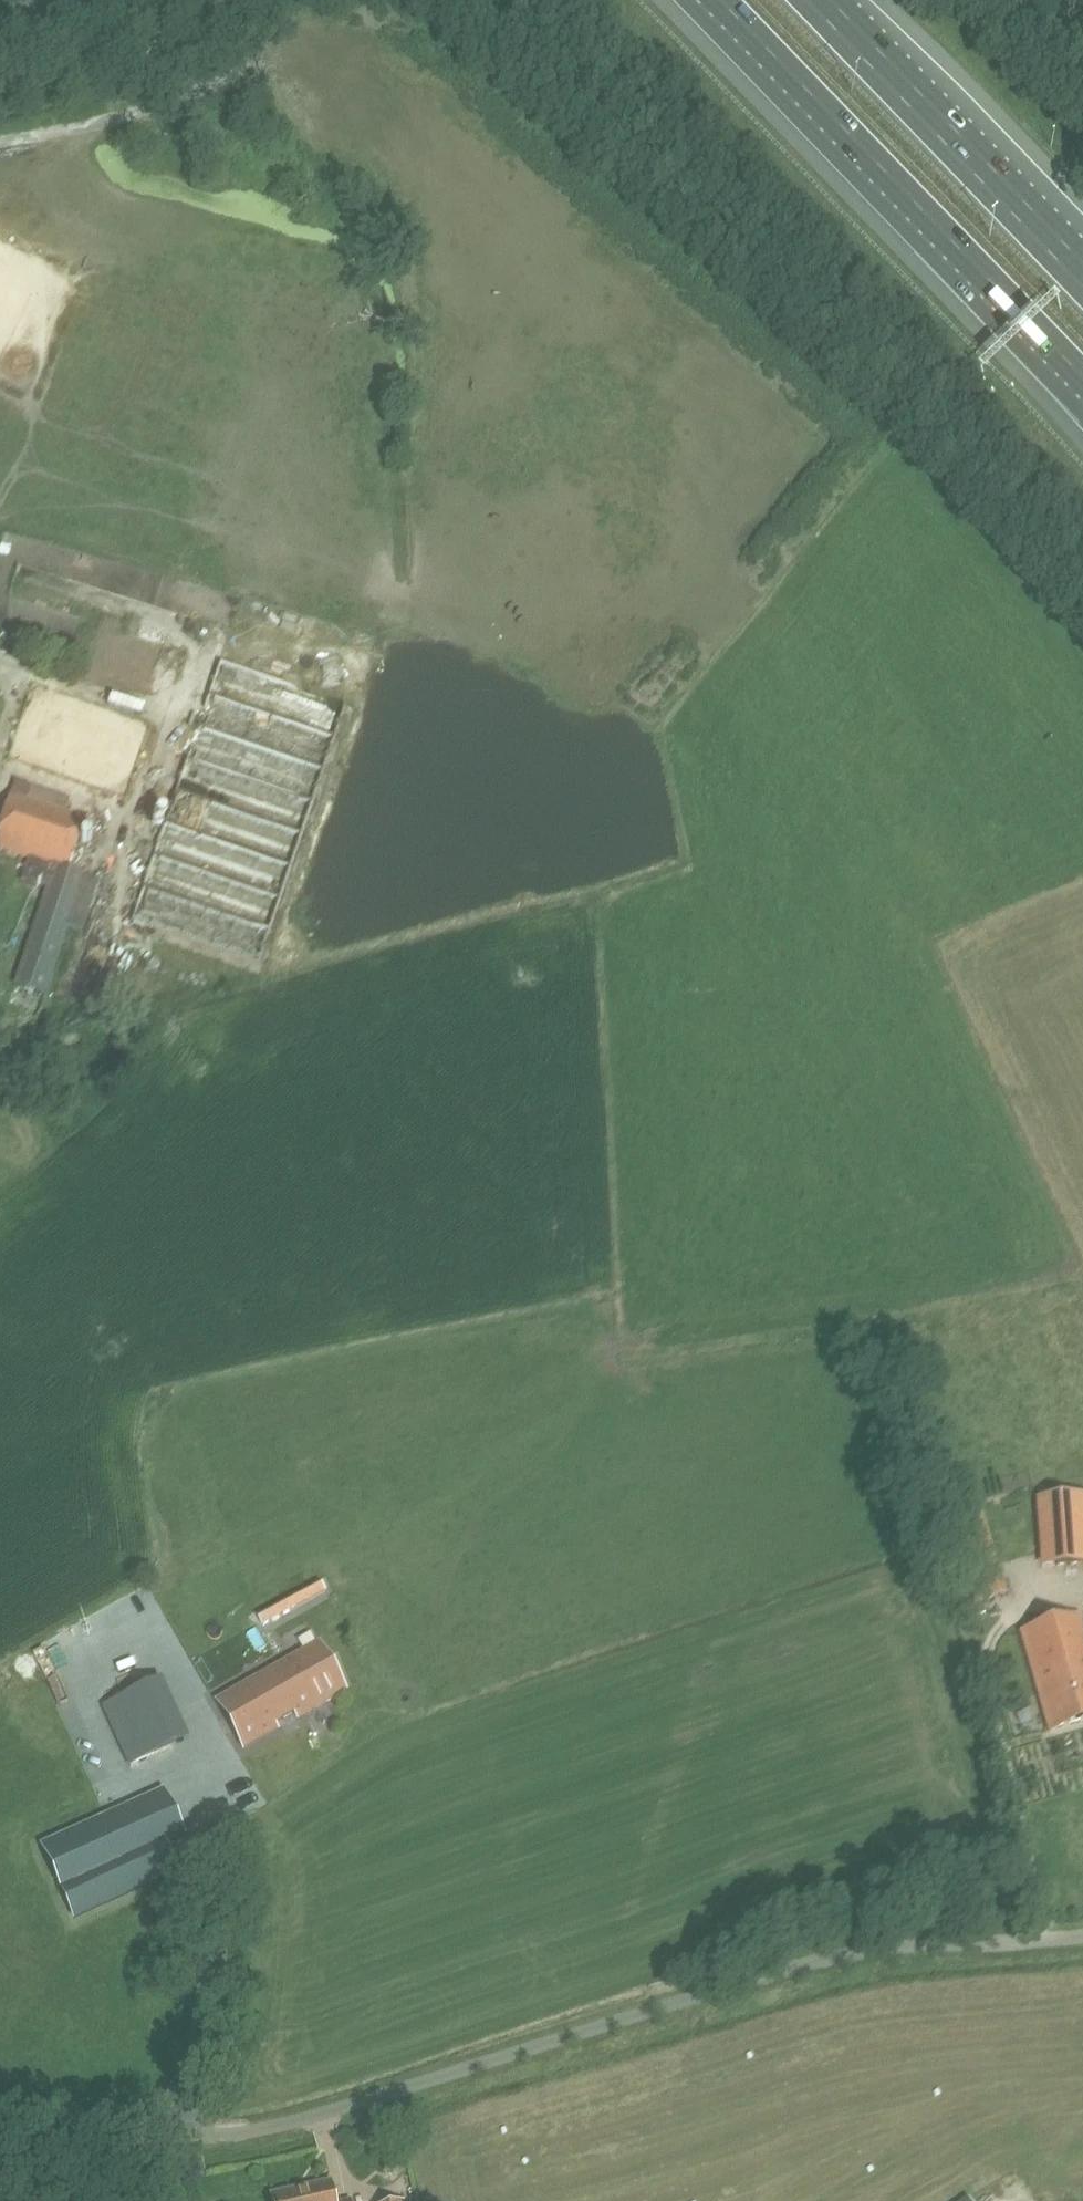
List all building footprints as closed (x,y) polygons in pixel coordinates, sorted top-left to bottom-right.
[(257,964),(368,641),(243,598),(132,921),(257,964)] [(12,792),(0,829),(0,846),(27,855),(69,868),(86,816),(12,792)] [(27,855),(21,880),(43,887),(49,864),(27,855)] [(85,874),(49,864),(43,887),(16,983),(47,994),(69,926),(85,876),(85,874)] [(100,881),(85,876),(69,926),(84,931),(100,881)] [(1044,1496),(1048,1567),(1082,1564),(1082,1493),(1044,1496)] [(327,1592),(321,1581),(267,1610),(273,1621),(327,1592)] [(1050,1731),(1082,1722),(1082,1636),(1077,1617),(1022,1633),(1050,1731)] [(244,1748),(346,1689),(319,1642),(217,1700),(244,1748)] [(129,1767),(191,1739),(162,1678),(102,1705),(129,1767)] [(218,1814),(194,1771),(78,1837),(118,1907),(209,1854),(194,1828),(218,1814)] [(274,2195),(275,2200),(334,2200),(329,2183),(274,2195)]
